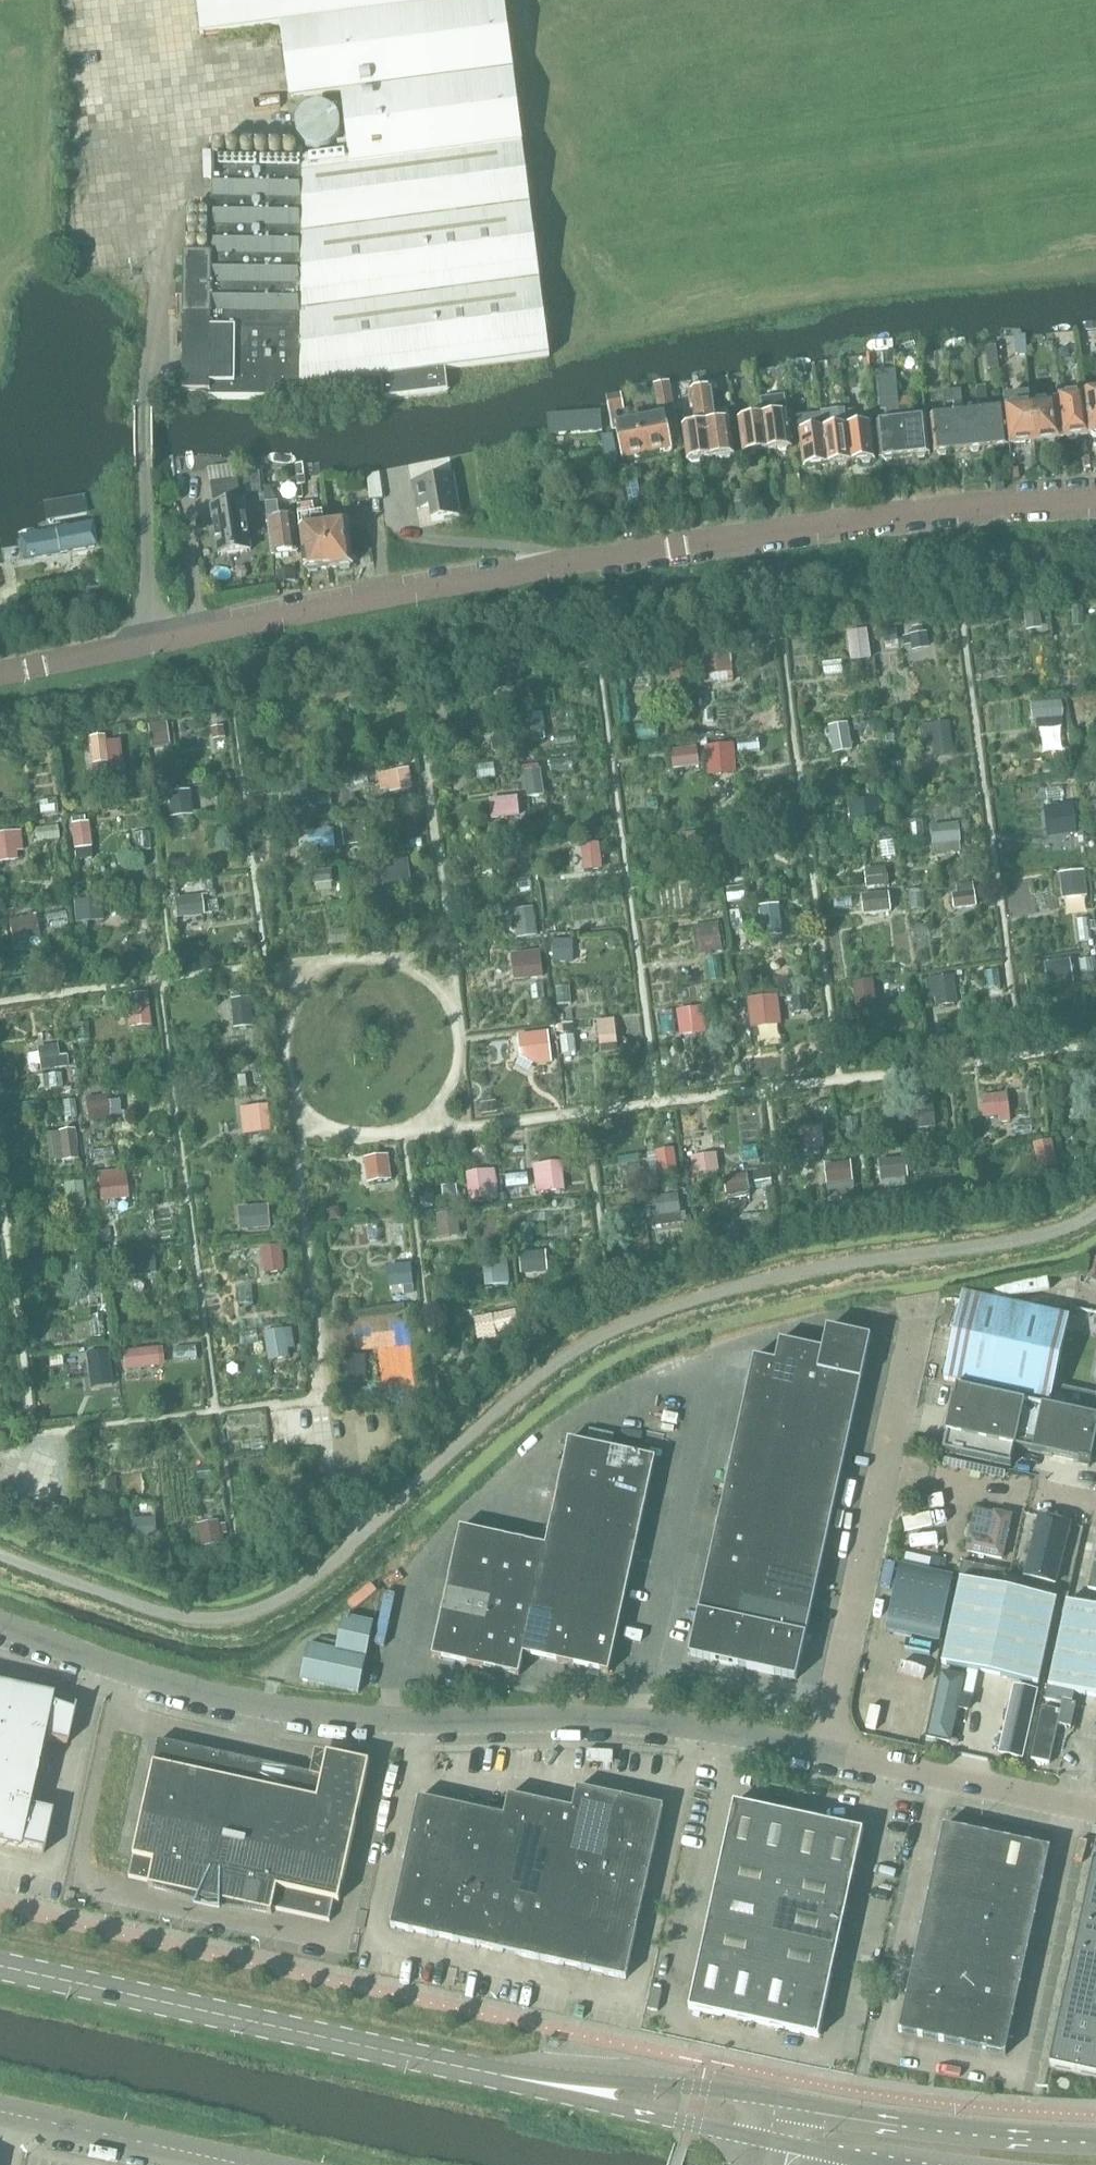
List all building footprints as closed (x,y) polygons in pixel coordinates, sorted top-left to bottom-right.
[(212,257),(185,257),(183,393),(210,394),(210,398),(300,399),(300,390),(381,380),(383,401),(448,394),(446,371),(549,358),(522,146),(504,0),(197,0),(202,37),(281,27),(290,101),(342,94),(349,154),(304,160),(212,159),(212,257)] [(317,108),(307,111),(300,118),(297,127),(298,137),(303,145),(311,151),(321,152),(330,149),(337,142),(340,133),(340,123),(335,115),(326,109),(317,108)] [(986,348),(988,371),(998,370),(996,347),(986,348)] [(899,410),(897,396),(895,371),(876,373),(881,413),(889,412),(891,423),(876,424),(880,460),(884,459),(886,462),(892,461),(894,458),(905,457),(901,421),(900,421),(899,410)] [(766,377),(757,378),(759,391),(768,390),(766,377)] [(759,391),(757,378),(748,379),(750,392),(759,391)] [(977,388),(978,401),(987,400),(986,387),(977,388)] [(712,389),(701,390),(710,459),(719,457),(722,459),(730,459),(732,456),(734,456),(729,422),(716,424),(712,389)] [(710,459),(701,390),(691,392),(695,426),(683,428),(687,462),(689,461),(692,463),(700,462),(702,460),(710,459)] [(953,404),(955,416),(959,451),(970,450),(973,452),(979,452),(980,449),(984,448),(980,413),(963,415),(961,390),(952,391),(953,404)] [(945,405),(953,404),(952,391),(943,392),(945,405)] [(616,431),(622,461),(672,451),(669,436),(678,434),(670,392),(661,394),(665,417),(634,423),(634,427),(618,430),(616,431)] [(906,395),(897,396),(899,410),(907,409),(906,395)] [(620,396),(607,398),(609,413),(615,411),(623,410),(620,396)] [(1035,443),(1031,408),(1030,396),(1004,399),(1010,446),(1035,443)] [(1084,398),(1089,437),(1091,436),(1094,439),(1095,439),(1095,396),(1084,398)] [(1089,437),(1084,398),(1059,401),(1064,440),(1067,439),(1070,442),(1076,441),(1078,438),(1089,437)] [(787,415),(785,400),(761,404),(763,418),(767,451),(778,450),(781,452),(786,451),(789,448),(792,448),(787,414),(787,415)] [(1056,405),(1031,408),(1035,443),(1045,442),(1048,444),(1055,443),(1057,440),(1060,440),(1056,405)] [(980,413),(984,448),(995,447),(997,449),(1003,449),(1005,446),(1009,445),(1005,410),(980,413)] [(618,430),(615,411),(609,413),(612,431),(616,431),(618,430)] [(845,413),(847,428),(851,463),(861,462),(863,464),(870,463),(871,461),(875,461),(871,426),(857,427),(855,412),(845,413)] [(827,466),(823,431),(821,413),(812,413),(814,432),(799,433),(803,469),(807,468),(809,470),(815,469),(817,467),(827,466)] [(959,451),(955,416),(930,418),(934,454),(938,453),(940,456),(946,455),(948,452),(959,451)] [(604,417),(548,419),(548,438),(604,437),(604,417)] [(823,431),(827,466),(838,465),(840,467),(846,466),(848,464),(851,463),(847,428),(832,430),(831,417),(822,418),(823,431)] [(767,451),(763,418),(738,421),(743,454),(746,454),(749,456),(754,455),(756,453),(767,451)] [(926,419),(901,421),(905,457),(916,456),(919,458),(924,458),(926,455),(930,454),(926,419)] [(607,464),(618,462),(612,435),(602,438),(607,464)] [(459,515),(453,476),(413,483),(417,509),(430,507),(432,520),(459,515)] [(213,519),(217,548),(220,548),(221,557),(248,553),(247,544),(249,543),(244,505),(236,506),(235,497),(240,496),(237,481),(211,485),(216,519),(213,519)] [(263,490),(272,556),(299,553),(294,519),(279,521),(277,503),(271,489),(263,490)] [(625,504),(622,491),(612,493),(615,506),(625,504)] [(329,569),(324,530),(322,515),(314,516),(313,505),(298,507),(300,518),(299,518),(301,533),(300,533),(305,572),(308,572),(309,575),(318,574),(319,570),(329,569)] [(629,517),(627,508),(616,510),(618,519),(629,517)] [(349,527),(324,530),(329,569),(339,568),(341,571),(350,570),(350,567),(353,566),(349,527)] [(96,528),(20,540),(24,565),(100,552),(96,528)] [(351,540),(353,557),(368,554),(364,538),(351,540)] [(849,629),(852,659),(873,657),(870,628),(849,629)] [(909,645),(930,645),(930,631),(909,631),(909,645)] [(1033,716),(1065,715),(1065,700),(1032,700),(1033,716)] [(1065,726),(1065,717),(1039,718),(1039,727),(1065,726)] [(928,756),(956,752),(951,719),(923,723),(928,756)] [(152,747),(172,745),(169,720),(149,722),(152,747)] [(832,723),(834,751),(853,750),(851,722),(832,723)] [(107,734),(90,734),(91,763),(108,762),(107,734)] [(710,743),(711,769),(731,769),(730,743),(710,743)] [(674,747),(676,768),(702,765),(700,744),(674,747)] [(524,768),(530,796),(547,793),(541,764),(524,768)] [(412,767),(379,770),(380,791),(414,788),(412,767)] [(171,815),(194,814),(194,789),(171,789),(171,815)] [(492,796),(493,817),(521,815),(520,795),(492,796)] [(882,820),(881,797),(852,798),(853,821),(882,820)] [(1048,823),(1077,820),(1076,802),(1046,805),(1048,823)] [(311,823),(319,850),(343,843),(335,816),(311,823)] [(73,848),(92,847),(91,820),(72,821),(73,848)] [(932,823),(933,854),(963,852),(962,822),(932,823)] [(34,840),(59,837),(58,825),(33,829),(34,840)] [(21,829),(0,830),(0,860),(23,859),(21,829)] [(602,841),(581,843),(584,871),(605,869),(602,841)] [(382,887),(414,884),(411,857),(379,860),(382,887)] [(1061,871),(1063,897),(1090,895),(1087,868),(1061,871)] [(871,883),(889,884),(890,872),(872,870),(871,883)] [(892,890),(864,891),(865,912),(892,911),(892,890)] [(176,895),(176,917),(205,916),(204,894),(176,895)] [(104,921),(103,897),(76,898),(76,921),(104,921)] [(783,934),(782,903),(762,903),(763,934),(783,934)] [(539,934),(536,906),(514,908),(516,937),(539,934)] [(15,936),(39,931),(35,914),(12,919),(15,936)] [(694,923),(697,952),(724,950),(721,921),(694,923)] [(555,937),(554,960),(574,961),(575,937),(555,937)] [(512,951),(516,980),(546,975),(541,947),(512,951)] [(1046,959),(1050,985),(1077,980),(1072,955),(1046,959)] [(956,972),(929,976),(934,1005),(960,1001),(956,972)] [(857,981),(858,1009),(878,1009),(877,980),(857,981)] [(151,1025),(150,992),(129,993),(130,1026),(151,1025)] [(781,994),(752,995),(753,1027),(782,1026),(781,994)] [(254,998),(234,998),(235,1025),(255,1024),(254,998)] [(679,1006),(680,1035),(709,1034),(708,1006),(679,1006)] [(616,1016),(599,1018),(601,1044),(619,1042),(616,1016)] [(522,1063),(553,1061),(551,1029),(520,1032),(522,1063)] [(70,1064),(67,1053),(61,1054),(58,1042),(37,1046),(43,1070),(70,1064)] [(42,1072),(45,1087),(64,1084),(61,1069),(42,1072)] [(999,1122),(1012,1121),(1011,1091),(983,1092),(984,1115),(999,1114),(999,1122)] [(109,1094),(85,1096),(87,1120),(111,1118),(109,1094)] [(239,1107),(243,1134),(275,1129),(270,1101),(239,1107)] [(762,1149),(762,1105),(742,1105),(742,1149),(762,1149)] [(934,1105),(917,1107),(920,1131),(937,1129),(934,1105)] [(47,1130),(50,1160),(80,1158),(78,1128),(47,1130)] [(1041,1165),(1059,1161),(1053,1138),(1036,1142),(1041,1165)] [(656,1148),(659,1175),(678,1173),(676,1147),(656,1148)] [(693,1155),(696,1174),(722,1170),(718,1151),(693,1155)] [(368,1181),(394,1178),(391,1153),(364,1156),(368,1181)] [(880,1157),(882,1178),(911,1175),(909,1154),(880,1157)] [(568,1188),(564,1159),(534,1163),(538,1192),(568,1188)] [(830,1190),(857,1187),(853,1159),(827,1163),(830,1190)] [(467,1170),(471,1200),(501,1196),(498,1167),(467,1170)] [(99,1170),(100,1198),(129,1197),(128,1169),(99,1170)] [(728,1174),(729,1193),(752,1191),(750,1172),(728,1174)] [(645,1196),(648,1224),(683,1220),(681,1192),(645,1196)] [(272,1204),(241,1205),(241,1229),(273,1228),(272,1204)] [(460,1236),(460,1211),(438,1212),(438,1236),(460,1236)] [(286,1272),(285,1245),(262,1246),(263,1273),(286,1272)] [(523,1273),(550,1271),(549,1249),(521,1251),(523,1273)] [(487,1284),(511,1283),(510,1258),(486,1259),(487,1284)] [(393,1264),(395,1293),(414,1292),(413,1263),(393,1264)] [(962,1295),(944,1380),(1050,1403),(1069,1318),(962,1295)] [(489,1333),(519,1323),(514,1307),(484,1317),(489,1333)] [(293,1325),(265,1331),(270,1356),(298,1351),(293,1325)] [(827,1328),(822,1349),(823,1350),(818,1372),(861,1382),(871,1338),(827,1328)] [(779,1340),(775,1362),(775,1363),(797,1368),(818,1372),(823,1350),(822,1349),(779,1340)] [(123,1349),(126,1368),(166,1363),(163,1344),(123,1349)] [(90,1386),(114,1383),(110,1349),(86,1352),(90,1386)] [(366,1375),(367,1353),(346,1353),(346,1375),(366,1375)] [(754,1357),(749,1379),(792,1389),(797,1368),(775,1363),(775,1362),(754,1357)] [(797,1368),(792,1389),(857,1403),(861,1382),(818,1372),(797,1368)] [(749,1379),(744,1401),(787,1410),(792,1389),(749,1379)] [(1056,1386),(1053,1400),(1065,1403),(1068,1389),(1056,1386)] [(956,1388),(942,1451),(1010,1466),(1014,1448),(1090,1465),(1095,1438),(1095,1419),(956,1388)] [(792,1389),(787,1410),(852,1424),(857,1403),(792,1389)] [(744,1401),(739,1422),(783,1432),(787,1410),(744,1401)] [(787,1410),(783,1432),(847,1446),(852,1424),(787,1410)] [(739,1422),(735,1443),(778,1453),(783,1432),(739,1422)] [(783,1432),(778,1453),(843,1467),(847,1446),(783,1432)] [(569,1440),(564,1462),(607,1472),(612,1450),(569,1440)] [(735,1443),(725,1486),(769,1495),(778,1453),(735,1443)] [(655,1459),(612,1450),(607,1472),(650,1481),(655,1459)] [(778,1453),(769,1495),(833,1510),(843,1467),(778,1453)] [(564,1462),(559,1484),(602,1493),(607,1472),(564,1462)] [(607,1472),(602,1493),(646,1503),(650,1481),(607,1472)] [(559,1484),(554,1505),(598,1514),(602,1493),(559,1484)] [(725,1486),(716,1528),(760,1538),(769,1495),(725,1486)] [(602,1493),(598,1514),(641,1524),(646,1503),(602,1493)] [(769,1495),(760,1538),(824,1552),(833,1510),(769,1495)] [(554,1505),(550,1526),(593,1536),(598,1514),(554,1505)] [(1013,1516),(973,1508),(964,1554),(1003,1562),(1013,1516)] [(598,1514),(593,1536),(636,1545),(641,1524),(598,1514)] [(132,1517),(132,1535),(159,1535),(159,1516),(132,1517)] [(202,1544),(224,1543),(223,1520),(201,1521),(202,1544)] [(550,1526),(545,1547),(546,1547),(541,1569),(627,1588),(636,1545),(593,1536),(550,1526)] [(451,1572),(494,1581),(515,1586),(525,1542),(460,1528),(451,1572)] [(716,1528),(712,1550),(755,1559),(760,1538),(716,1528)] [(1045,1585),(1056,1538),(1037,1534),(1031,1558),(1011,1554),(1006,1576),(1045,1585)] [(760,1538),(755,1559),(820,1573),(824,1552),(760,1538)] [(525,1542),(515,1586),(537,1590),(541,1569),(546,1547),(545,1547),(525,1542)] [(712,1550),(707,1571),(750,1581),(755,1559),(712,1550)] [(1087,1590),(1095,1592),(1095,1551),(1087,1590)] [(755,1559),(750,1581),(815,1595),(820,1573),(755,1559)] [(958,1574),(972,1577),(1002,1584),(1005,1572),(961,1562),(958,1574)] [(887,1625),(885,1630),(939,1642),(953,1578),(899,1566),(890,1609),(887,1625)] [(541,1569),(537,1590),(532,1611),(553,1616),(574,1621),(596,1625),(618,1630),(627,1588),(541,1569)] [(707,1571),(702,1592),(746,1602),(750,1581),(707,1571)] [(446,1593),(489,1602),(494,1581),(451,1572),(446,1593)] [(942,1664),(1038,1685),(1056,1600),(960,1579),(942,1664)] [(485,1624),(475,1667),(519,1676),(523,1655),(522,1655),(532,1611),(537,1590),(515,1586),(494,1581),(489,1602),(485,1624)] [(750,1581),(746,1602),(810,1616),(815,1595),(750,1581)] [(702,1592),(698,1614),(741,1623),(746,1602),(702,1592)] [(441,1614),(464,1619),(485,1624),(489,1602),(446,1593),(441,1614)] [(746,1602),(741,1623),(806,1637),(810,1616),(746,1602)] [(1095,1698),(1095,1608),(1067,1602),(1048,1687),(1095,1698)] [(553,1616),(532,1611),(522,1655),(523,1655),(544,1659),(553,1616)] [(432,1657),(454,1662),(464,1619),(441,1614),(432,1657)] [(688,1657),(732,1666),(741,1623),(698,1614),(688,1657)] [(574,1621),(553,1616),(544,1659),(565,1664),(574,1621)] [(308,1646),(301,1680),(359,1693),(359,1690),(373,1624),(343,1617),(335,1651),(308,1646)] [(454,1662),(475,1667),(485,1624),(464,1619),(454,1662)] [(596,1625),(574,1621),(565,1664),(586,1669),(596,1625)] [(741,1623),(732,1666),(796,1680),(806,1637),(741,1623)] [(608,1674),(618,1630),(596,1625),(586,1669),(608,1674)] [(941,1673),(928,1741),(950,1743),(965,1679),(941,1673)] [(40,1853),(42,1854),(51,1812),(28,1807),(43,1740),(66,1745),(73,1712),(71,1712),(71,1713),(0,1687),(0,1843),(41,1852),(40,1853)] [(1061,1712),(1042,1708),(1031,1762),(1050,1766),(1061,1712)] [(154,1888),(199,1898),(198,1901),(199,1901),(200,1898),(220,1902),(220,1906),(221,1906),(221,1903),(266,1913),(272,1914),(273,1910),(329,1922),(334,1901),(339,1902),(369,1763),(327,1754),(322,1777),(260,1763),(158,1741),(128,1878),(149,1883),(148,1887),(154,1888)] [(390,1927),(626,1979),(663,1807),(577,1788),(572,1810),(508,1796),(504,1817),(419,1798),(390,1927)] [(733,1804),(722,1855),(755,1863),(766,1811),(733,1804)] [(798,1818),(766,1811),(755,1863),(787,1870),(798,1818)] [(798,1818),(787,1870),(819,1876),(830,1825),(798,1818)] [(830,1825),(819,1876),(851,1884),(863,1832),(830,1825)] [(943,1826),(898,2032),(1005,2055),(1050,1850),(943,1826)] [(722,1855),(715,1890),(779,1904),(787,1870),(755,1863),(722,1855)] [(1095,2076),(1095,1861),(1094,1860),(1049,2066),(1095,2076)] [(787,1870),(779,1904),(844,1918),(851,1884),(819,1876),(787,1870)] [(715,1890),(707,1924),(772,1938),(779,1904),(715,1890)] [(779,1904),(772,1938),(837,1952),(844,1918),(779,1904)] [(707,1924),(700,1957),(765,1972),(772,1938),(707,1924)] [(772,1938),(765,1972),(829,1986),(837,1952),(772,1938)] [(765,1972),(700,1957),(688,2010),(818,2038),(829,1986),(765,1972)] [(671,2164),(686,2164),(690,2152),(683,2150),(677,2148),(671,2164)]
